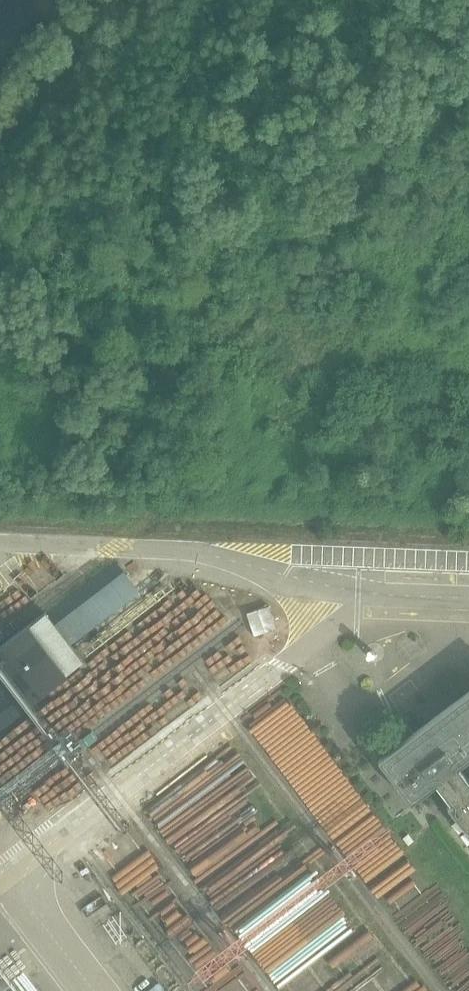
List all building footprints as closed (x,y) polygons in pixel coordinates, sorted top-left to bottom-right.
[(77,616),(96,643),(160,597),(140,570),(77,616)] [(258,636),(288,627),(282,605),(252,614),(258,636)] [(0,646),(0,725),(83,661),(70,644),(46,613),(45,612),(0,646)] [(468,757),(468,691),(379,760),(411,801),(435,783),(451,804),(448,806),(468,833),(468,780),(458,766),(468,757)] [(0,971),(0,990),(16,990),(0,971)] [(183,982),(174,990),(191,990),(183,982)]
